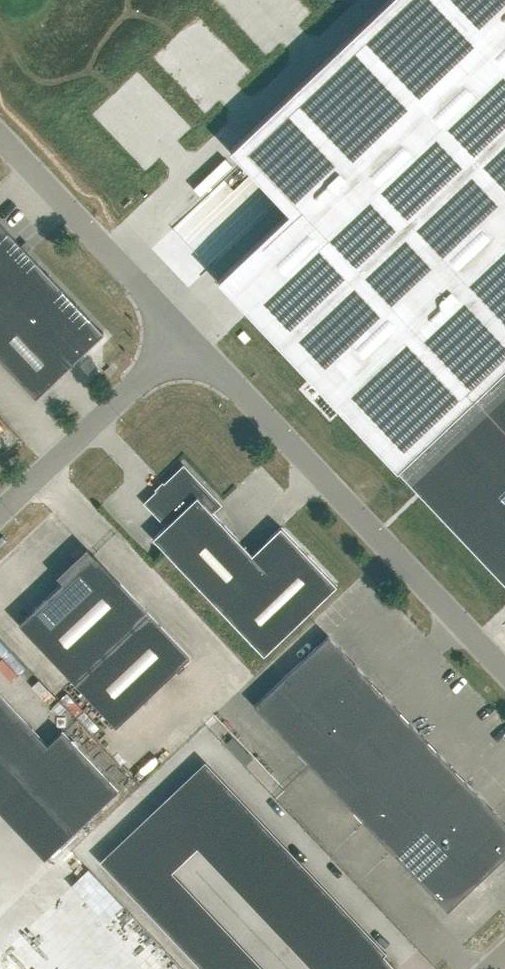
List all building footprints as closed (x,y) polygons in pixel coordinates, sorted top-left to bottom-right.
[(218,280),(249,312),(397,469),(423,496),(504,583),(504,0),(389,0),(231,150),(243,163),(280,202),(290,212),(218,280)] [(130,84),(116,95),(129,110),(142,98),(130,84)] [(99,126),(121,111),(114,100),(92,115),(99,126)] [(62,289),(0,223),(0,348),(62,289)] [(0,348),(0,360),(36,398),(74,362),(76,364),(83,357),(98,343),(106,336),(103,333),(62,289),(0,348)] [(109,377),(115,372),(109,366),(104,371),(109,377)] [(158,492),(147,503),(167,525),(153,538),(263,655),(337,585),(281,526),(252,554),(211,512),(219,505),(184,468),(166,485),(163,482),(155,489),(158,492)] [(62,583),(19,624),(116,726),(190,657),(92,554),(87,548),(57,577),(62,583)] [(328,636),(254,706),(282,735),(312,707),(356,665),(328,636)] [(384,694),(356,665),(312,707),(339,736),(384,694)] [(73,832),(118,790),(62,731),(48,744),(0,694),(0,755),(73,832)] [(339,736),(367,765),(411,723),(384,694),(339,736)] [(312,707),(282,735),(392,851),(422,823),(394,794),(367,765),(339,736),(312,707)] [(367,765),(394,794),(439,753),(411,723),(367,765)] [(394,794),(422,823),(466,782),(439,753),(394,794)] [(45,859),(73,832),(0,755),(0,812),(45,859)] [(102,864),(201,968),(258,968),(166,872),(197,842),(318,968),(396,968),(205,767),(102,864)] [(392,851),(420,880),(493,811),(466,782),(422,823),(392,851)] [(448,910),(504,856),(504,823),(493,811),(420,880),(448,910)]
